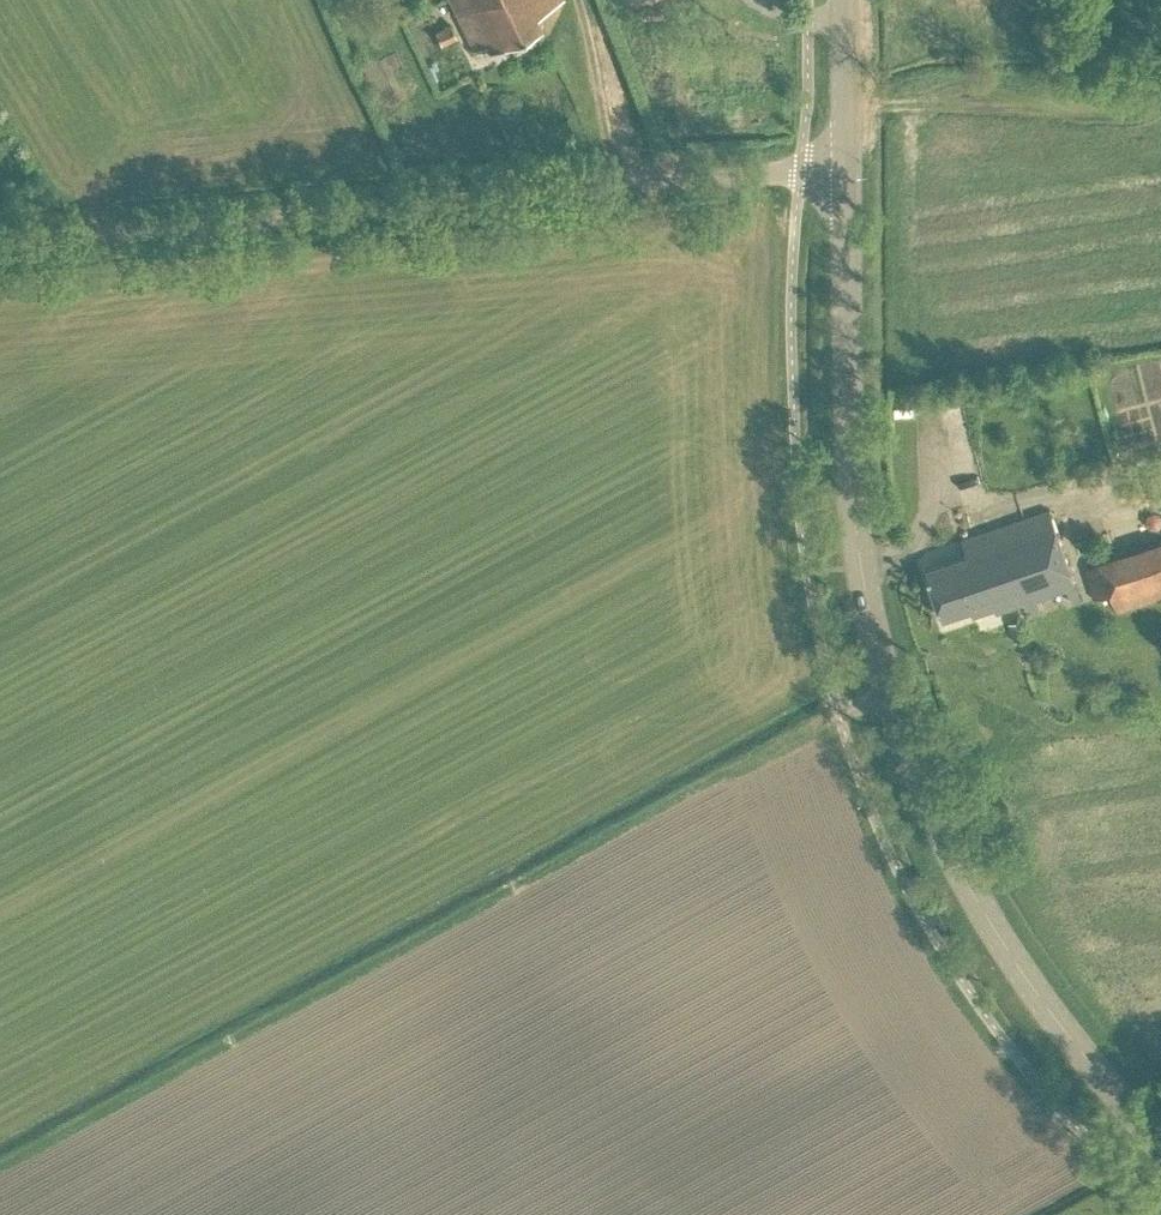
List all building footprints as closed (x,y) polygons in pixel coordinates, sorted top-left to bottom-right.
[(561,0),(451,0),(474,49),(487,43),(490,49),(543,23),(537,12),(561,0)] [(963,539),(968,554),(928,567),(944,616),(973,607),(975,612),(996,605),(998,610),(1076,584),(1052,510),(963,539)] [(1160,599),(1160,539),(1098,560),(1100,564),(1085,569),(1094,598),(1110,592),(1117,613),(1160,599)] [(1029,634),(1023,619),(1009,623),(1015,639),(1029,634)]
